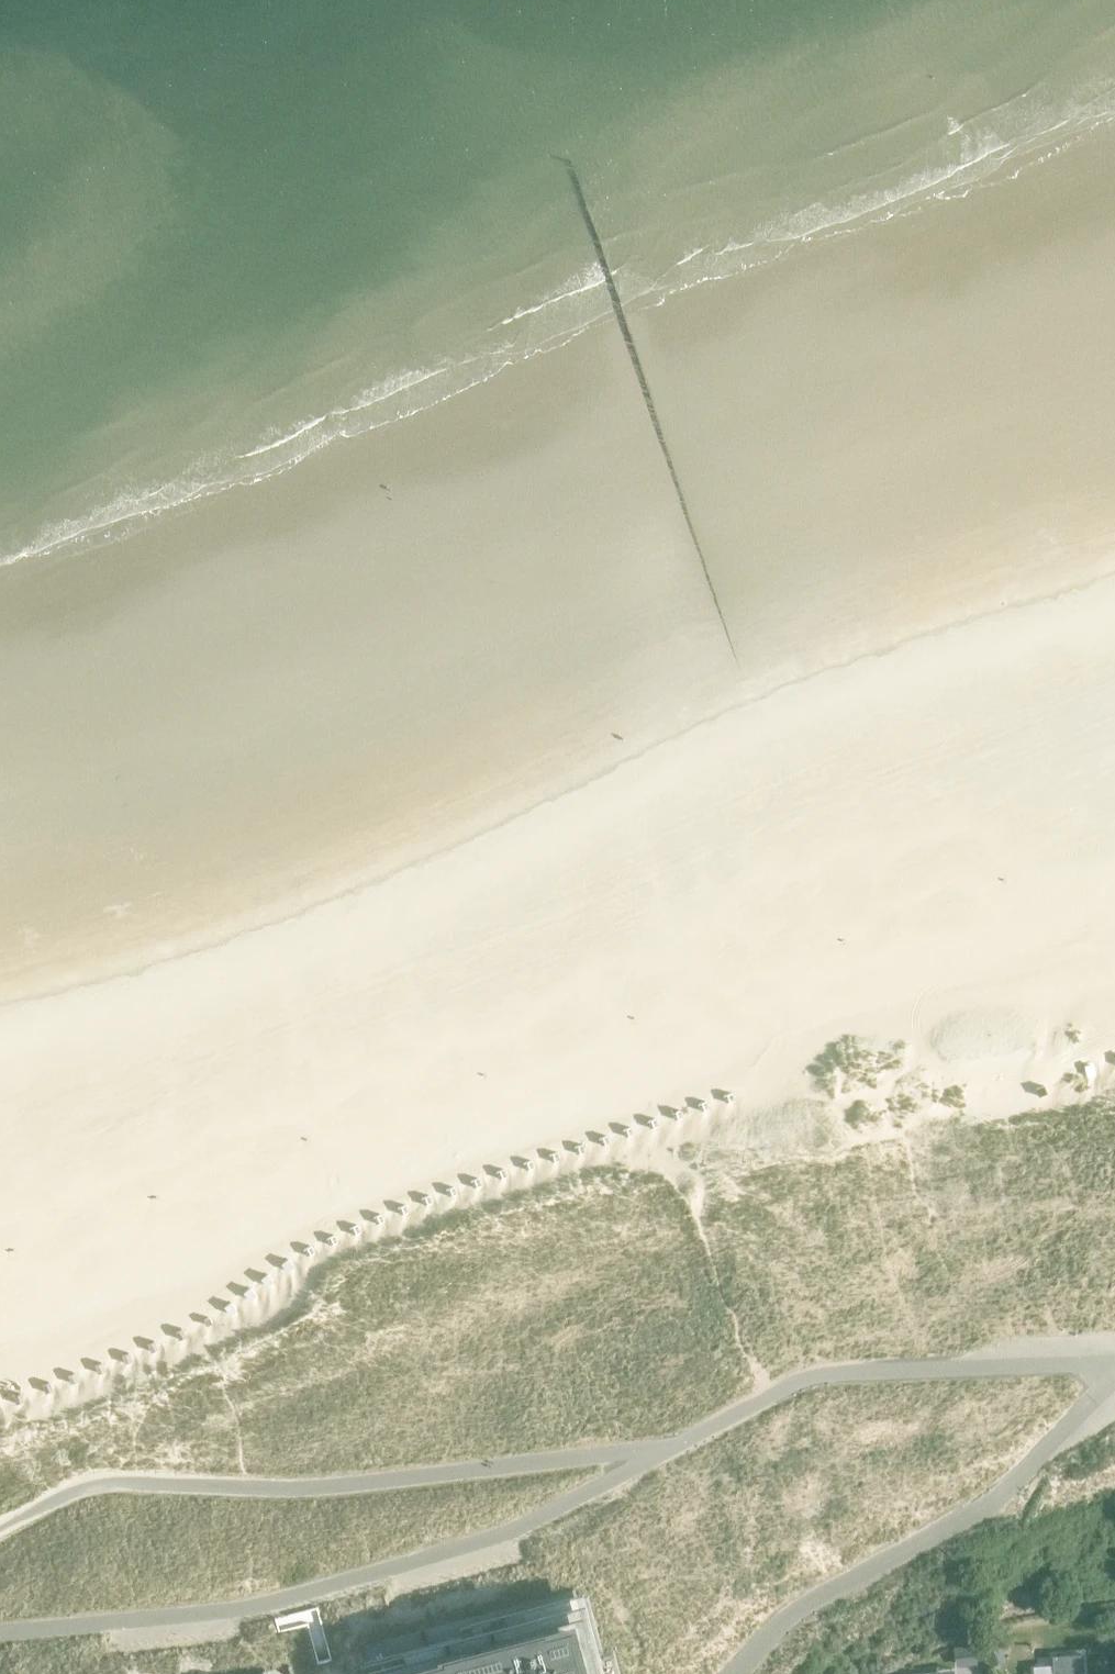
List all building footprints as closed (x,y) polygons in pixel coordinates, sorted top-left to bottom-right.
[(271,1673),(574,1673),(554,1600),(271,1673)] [(974,1644),(954,1646),(956,1662),(976,1660),(974,1644)] [(999,1645),(981,1650),(986,1666),(1004,1660),(999,1645)] [(1055,1673),(1083,1673),(1082,1654),(1053,1656),(1055,1673)] [(942,1673),(959,1673),(958,1663),(941,1665),(942,1673)]
